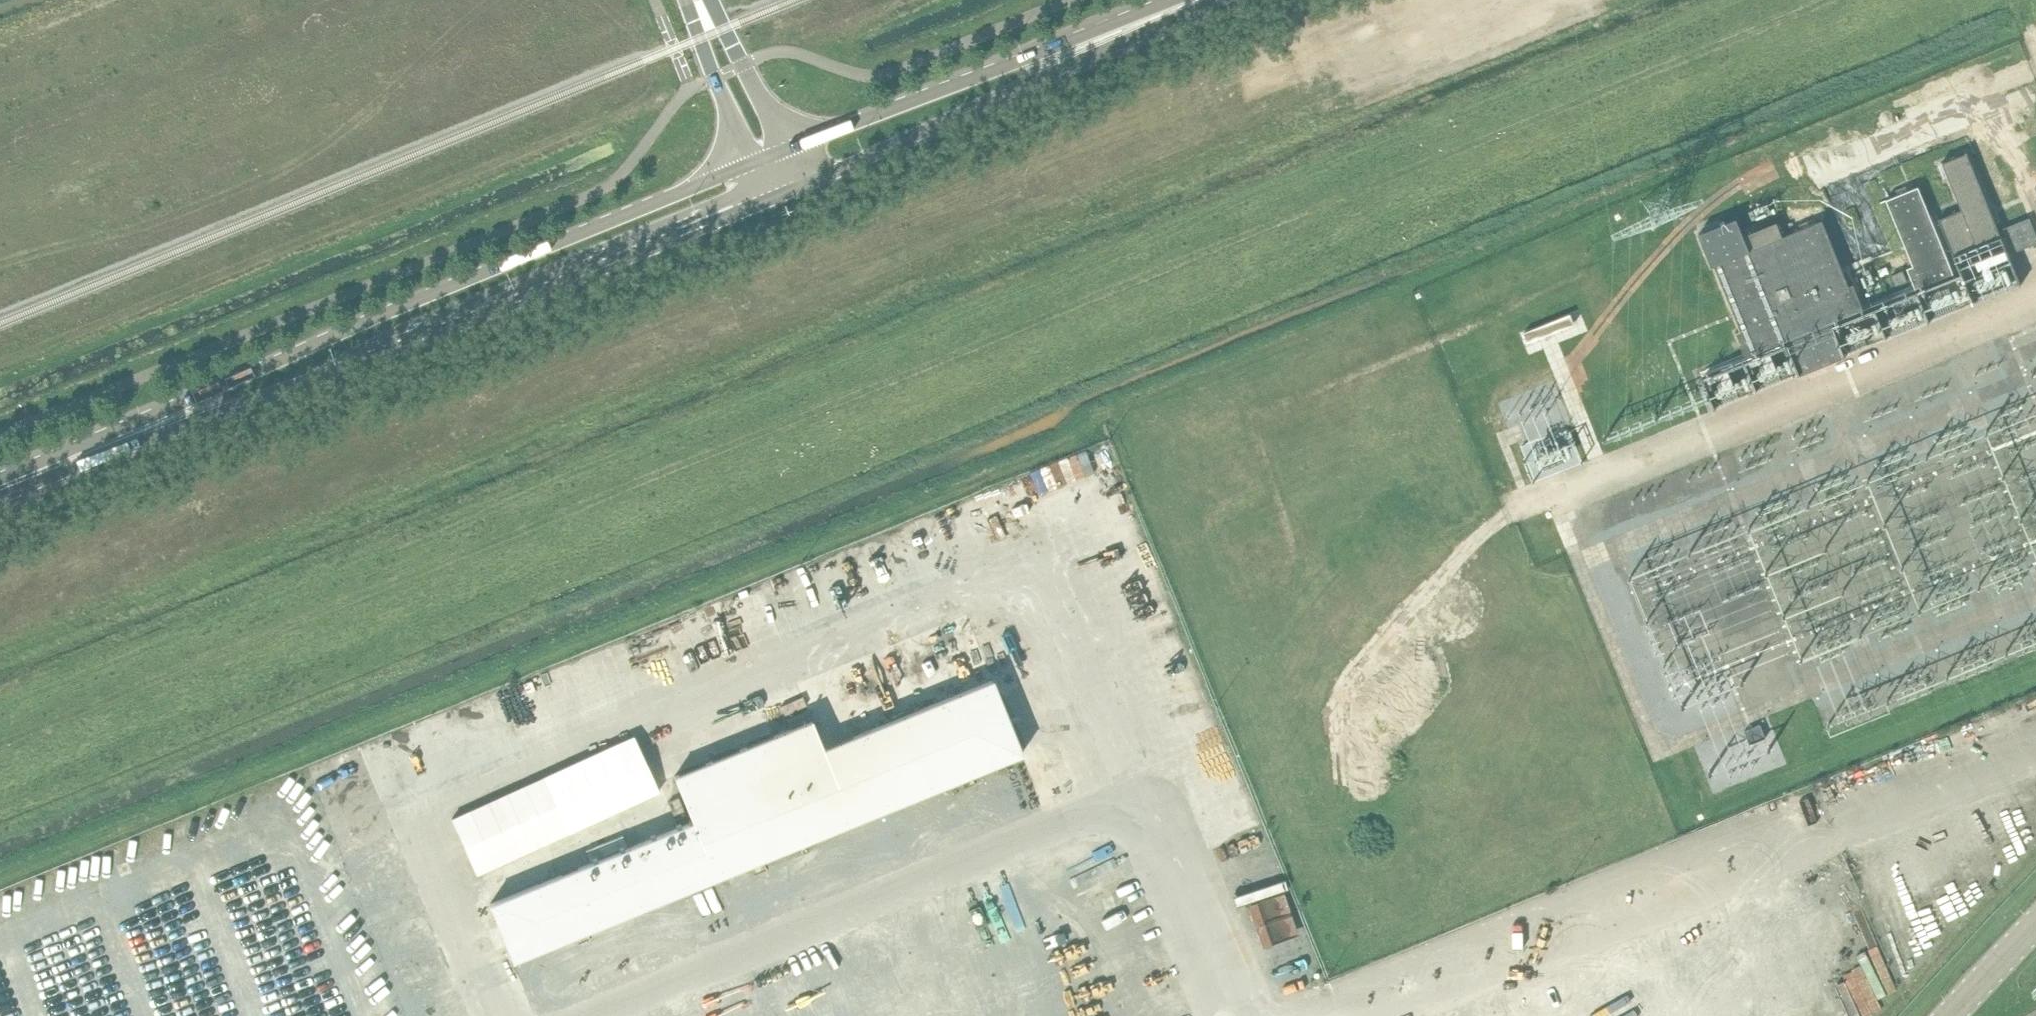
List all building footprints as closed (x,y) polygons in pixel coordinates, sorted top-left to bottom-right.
[(2022,284),(1970,155),(1945,165),(1964,210),(1940,219),(1962,273),(1975,304),(2022,284)] [(1919,186),(1886,199),(1913,265),(1907,268),(1917,291),(1955,276),(1919,186)] [(1713,265),(1714,264),(1751,249),(1745,235),(1737,216),(1700,232),(1713,265)] [(2035,243),(2035,234),(2029,217),(2002,228),(2012,253),(2035,243)] [(1759,391),(1878,344),(1865,312),(1854,284),(1849,286),(1822,220),(1784,236),(1778,221),(1745,235),(1751,249),(1714,264),(1740,330),(1736,331),(1745,353),(1740,355),(1706,368),(1709,376),(1702,379),(1715,410),(1759,391)] [(1865,312),(1878,344),(1930,322),(1975,304),(1962,273),(1955,276),(1917,291),(1865,312)] [(982,500),(988,519),(997,517),(991,497),(982,500)] [(1022,754),(992,680),(823,748),(812,720),(674,776),(693,821),(490,904),(513,960),(1022,754)] [(1762,746),(1776,740),(1767,718),(1752,724),(1762,746)] [(634,735),(452,818),(478,874),(660,791),(634,735)] [(676,819),(686,815),(679,797),(669,801),(676,819)] [(294,814),(303,837),(314,833),(306,809),(294,814)]
